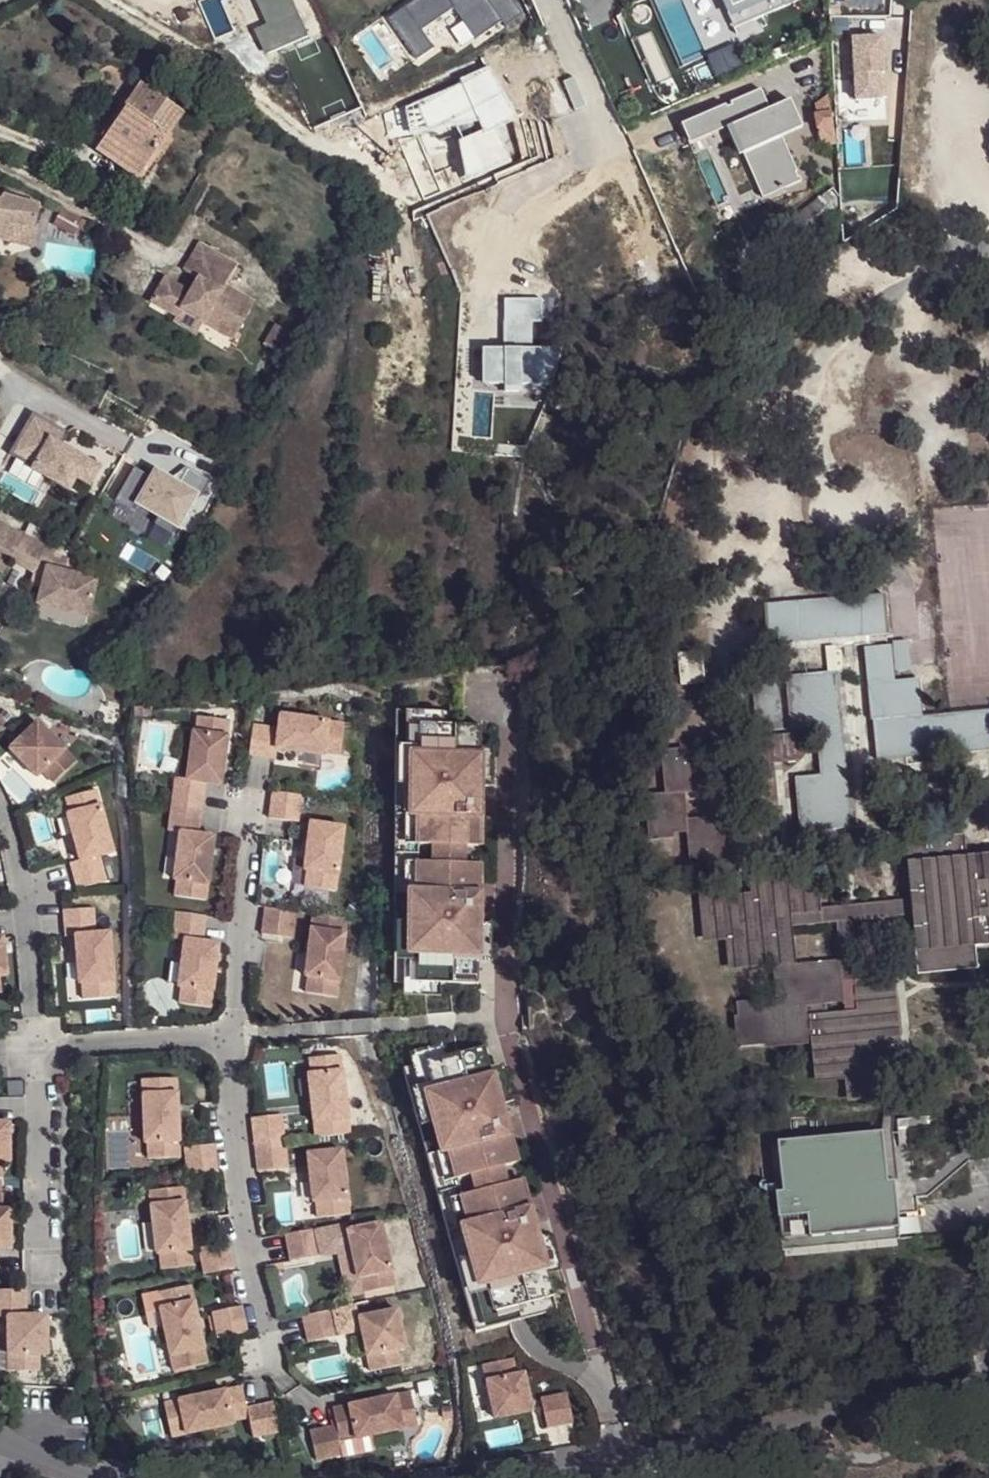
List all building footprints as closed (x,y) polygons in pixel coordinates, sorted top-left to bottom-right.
[(265,27),(253,32),(263,56),(304,39),(287,0),(254,0),(265,27)] [(380,18),(406,57),(423,48),(410,29),(443,9),(465,38),(489,20),(495,26),(513,15),(503,0),(406,0),(380,18)] [(679,66),(706,54),(701,40),(800,0),(647,0),(679,66)] [(886,35),(851,36),(852,101),(887,101),(886,35)] [(155,153),(166,138),(182,114),(140,85),(100,144),(142,173),(155,153)] [(763,91),(681,123),(690,143),(726,129),(737,159),(743,154),(760,195),(797,181),(779,136),(802,126),(788,98),(767,108),(763,91)] [(171,142),(166,138),(155,153),(161,155),(171,142)] [(136,182),(142,173),(100,144),(94,153),(136,182)] [(15,243),(15,241),(18,229),(37,232),(45,207),(8,196),(4,200),(0,199),(0,241),(15,243)] [(37,232),(18,229),(15,241),(33,244),(37,232)] [(229,345),(251,309),(222,291),(233,271),(197,249),(182,275),(195,283),(192,289),(196,291),(191,299),(162,281),(148,305),(174,321),(178,314),(199,327),(229,345)] [(558,299),(504,298),(503,348),(481,346),(477,382),(501,383),(502,390),(554,394),(558,299)] [(195,334),(199,327),(178,314),(174,321),(195,334)] [(271,331),(260,351),(274,360),(287,340),(271,331)] [(71,437),(34,417),(26,431),(33,435),(25,449),(19,445),(11,459),(79,497),(86,496),(100,472),(63,451),(71,437)] [(33,435),(26,431),(19,445),(25,449),(33,435)] [(9,568),(13,561),(27,537),(0,521),(0,562),(9,568)] [(70,562),(27,537),(13,561),(37,575),(46,581),(44,590),(40,606),(89,618),(99,582),(66,574),(70,562)] [(0,562),(0,572),(5,574),(9,568),(0,562)] [(46,581),(37,575),(34,587),(44,590),(46,581)] [(763,646),(885,636),(882,595),(759,605),(763,646)] [(868,723),(871,723),(875,761),(960,753),(959,751),(988,749),(988,713),(919,719),(915,681),(890,682),(887,647),(861,649),(868,723)] [(847,828),(836,671),(783,676),(788,731),(812,729),(817,777),(793,780),(798,831),(847,828)] [(781,732),(777,682),(748,685),(753,735),(781,732)] [(456,709),(396,708),(394,981),(423,982),(479,982),(482,722),(456,722),(456,709)] [(279,728),(253,725),(249,754),(276,757),(278,748),(325,753),(326,750),(341,752),(345,721),(281,713),(279,728)] [(230,719),(199,715),(197,731),(194,731),(188,778),(177,776),(173,803),(202,807),(206,782),(222,784),(230,719)] [(39,718),(11,745),(38,773),(44,768),(56,779),(78,757),(39,718)] [(793,734),(748,739),(751,769),(795,764),(793,734)] [(684,834),(686,864),(726,860),(722,820),(684,823),(682,796),(702,793),(698,753),(662,756),(665,797),(642,798),(645,837),(684,834)] [(98,786),(67,793),(71,809),(68,810),(80,856),(71,859),(78,885),(107,877),(100,852),(114,848),(98,786)] [(273,790),(270,817),(299,820),(303,794),(273,790)] [(202,807),(173,803),(170,830),(181,831),(175,879),(178,879),(176,895),(207,899),(215,834),(199,832),(202,807)] [(345,825),(311,821),(304,869),(307,869),(306,885),(337,889),(345,825)] [(977,968),(976,961),(920,967),(909,845),(964,841),(963,833),(902,838),(908,899),(909,916),(915,974),(977,968)] [(988,946),(988,854),(965,856),(964,841),(909,845),(920,967),(976,961),(975,947),(988,946)] [(784,960),(781,929),(779,914),(810,911),(810,910),(808,879),(753,885),(755,901),(702,907),(705,939),(728,937),(731,965),(784,960)] [(850,922),(909,916),(908,899),(810,910),(810,911),(779,914),(781,929),(832,924),(850,922)] [(265,905),(262,932),(291,936),(294,909),(265,905)] [(95,906),(65,908),(67,936),(76,935),(80,982),(83,982),(84,998),(115,995),(111,930),(97,931),(95,906)] [(207,914),(177,910),(174,938),(185,939),(179,987),(182,987),(180,1003),(212,1007),(220,942),(204,940),(207,914)] [(347,916),(313,912),(305,975),(308,975),(306,991),(337,995),(347,916)] [(860,1018),(857,987),(856,987),(850,922),(832,924),(836,963),(842,1004),(844,1020),(860,1018)] [(8,975),(4,936),(0,937),(0,975),(8,975)] [(884,1092),(879,1039),(877,1016),(860,1018),(844,1020),(827,1021),(826,1006),(842,1004),(836,963),(776,970),(777,1000),(736,1004),(740,1048),(807,1043),(806,1034),(816,1033),(820,1074),(849,1074),(853,1096),(884,1092)] [(889,984),(857,987),(860,1018),(877,1016),(879,1039),(895,1037),(889,984)] [(433,1058),(404,1066),(477,1331),(559,1308),(486,1044),(433,1058)] [(342,1052),(311,1056),(313,1072),(310,1073),(318,1135),(340,1133),(337,1118),(350,1116),(342,1052)] [(166,1091),(166,1076),(143,1077),(146,1141),(149,1140),(149,1157),(181,1156),(179,1091),(166,1091)] [(178,1076),(166,1076),(166,1091),(179,1091),(178,1076)] [(253,1116),(257,1143),(286,1139),(283,1112),(253,1116)] [(337,1118),(340,1133),(351,1131),(350,1116),(337,1118)] [(4,1177),(4,1160),(12,1160),(11,1121),(0,1121),(0,1177),(4,1177)] [(882,1133),(778,1141),(783,1208),(776,1209),(780,1250),(782,1250),(783,1252),(826,1249),(826,1247),(898,1241),(893,1182),(886,1183),(882,1133)] [(257,1143),(260,1170),(289,1166),(286,1139),(257,1143)] [(215,1142),(186,1146),(189,1173),(218,1169),(215,1142)] [(343,1148),(309,1152),(314,1200),(317,1200),(319,1216),(350,1213),(343,1148)] [(184,1184),(172,1186),(173,1201),(186,1199),(184,1184)] [(173,1201),(172,1186),(150,1189),(158,1252),(161,1252),(163,1268),(194,1264),(186,1199),(173,1201)] [(0,1192),(0,1247),(13,1247),(12,1208),(4,1208),(4,1192),(0,1192)] [(361,1275),(364,1274),(367,1290),(398,1284),(384,1220),(351,1228),(361,1275)] [(318,1226),(289,1232),(293,1258),(323,1253),(318,1226)] [(230,1240),(200,1246),(206,1273),(235,1267),(230,1240)] [(192,1283),(164,1288),(167,1304),(165,1305),(177,1368),(196,1364),(193,1349),(205,1346),(192,1283)] [(0,1288),(0,1315),(10,1315),(11,1369),(41,1369),(41,1353),(49,1353),(49,1314),(28,1314),(28,1288),(0,1288)] [(243,1304),(214,1310),(220,1337),(249,1331),(243,1304)] [(334,1307),(305,1314),(310,1340),(339,1334),(334,1307)] [(399,1307),(361,1315),(372,1369),(402,1363),(398,1347),(406,1345),(399,1307)] [(193,1349),(196,1364),(209,1361),(205,1346),(193,1349)] [(515,1355),(486,1361),(497,1415),(535,1407),(527,1369),(519,1371),(515,1355)] [(244,1384),(180,1398),(183,1410),(168,1413),(173,1435),(235,1421),(235,1418),(251,1415),(255,1435),(281,1429),(275,1400),(249,1406),(244,1384)] [(413,1389),(398,1392),(401,1404),(415,1401),(413,1389)] [(570,1390),(543,1395),(549,1424),(576,1418),(570,1390)] [(398,1392),(335,1406),(338,1424),(312,1429),(319,1459),(345,1452),(342,1437),(357,1433),(358,1436),(420,1422),(415,1401),(401,1404),(398,1392)] [(180,1398),(166,1401),(168,1413),(183,1410),(180,1398)]
